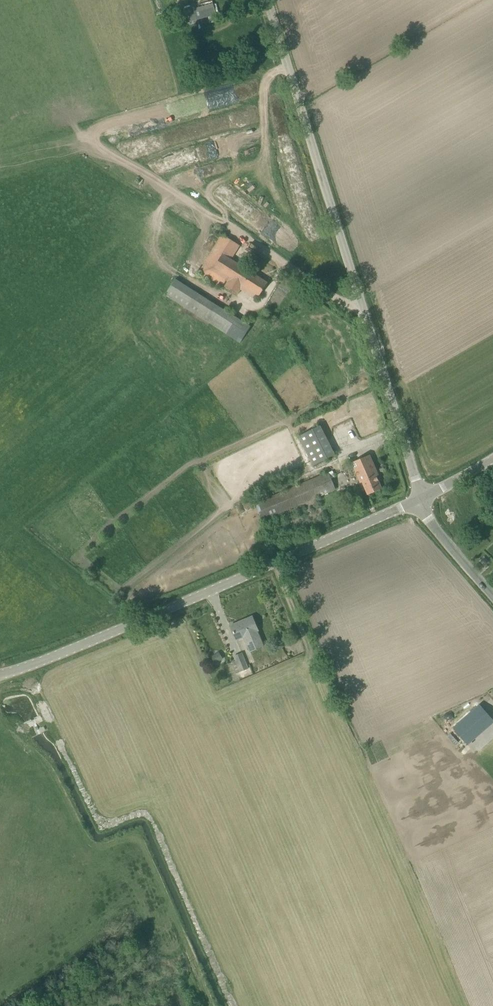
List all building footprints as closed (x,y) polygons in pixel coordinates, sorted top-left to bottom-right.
[(184,13),(187,22),(216,14),(213,4),(184,13)] [(240,245),(224,235),(200,273),(223,287),(224,285),(239,295),(242,290),(257,300),(268,283),(231,259),(240,245)] [(251,326),(176,279),(166,295),(227,333),(241,342),(251,326)] [(319,425),(297,435),(312,465),(334,454),(319,425)] [(369,455),(352,462),(361,482),(363,482),(368,494),(382,488),(377,476),(378,475),(369,455)] [(328,471),(255,503),(262,520),(336,489),(328,471)] [(485,522),(489,519),(483,512),(479,516),(485,522)] [(212,627),(199,633),(211,658),(224,653),(219,643),(228,639),(230,642),(239,638),(240,641),(242,641),(245,648),(257,643),(254,635),(255,635),(254,632),(255,631),(249,618),(248,619),(244,611),(230,617),(233,625),(224,629),(226,634),(217,638),(212,627)] [(236,672),(247,668),(243,652),(231,655),(236,672)] [(384,780),(399,799),(492,725),(492,721),(480,704),(384,780)]
